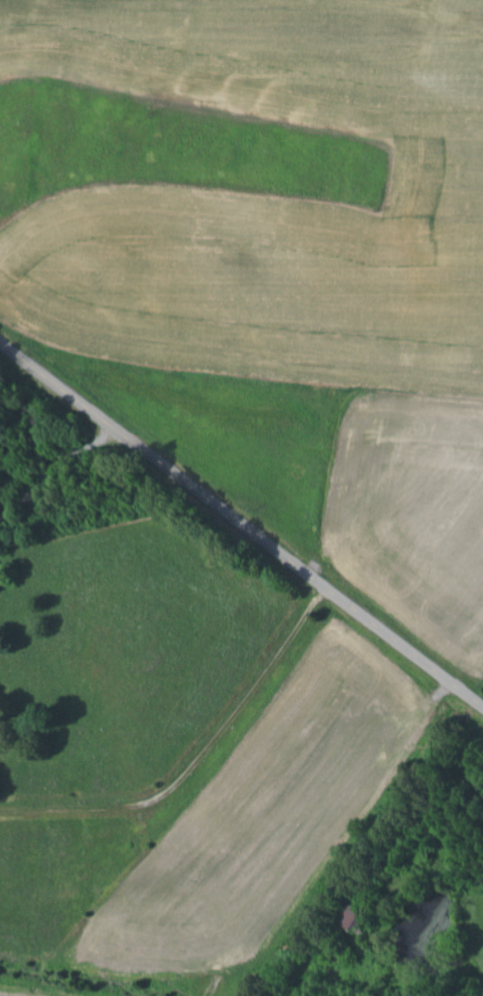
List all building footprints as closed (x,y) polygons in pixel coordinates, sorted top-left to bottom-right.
[(343,923),(359,933),(370,915),(354,906),(343,923)]
